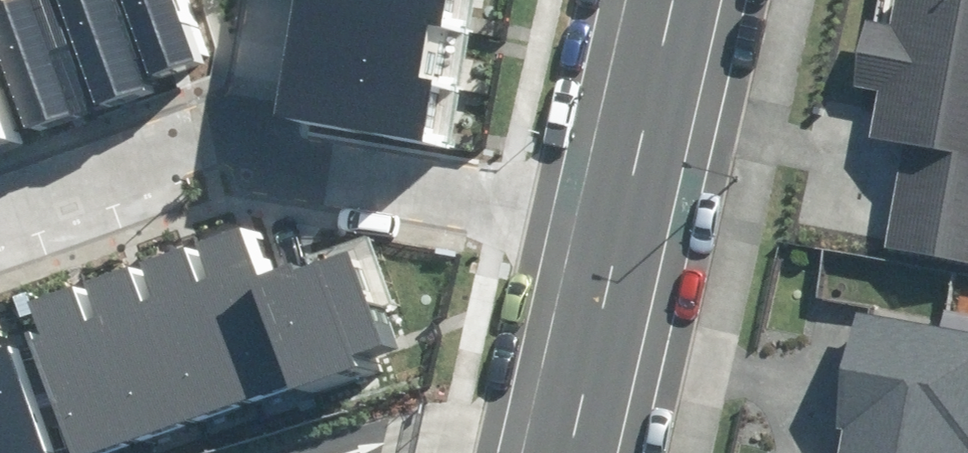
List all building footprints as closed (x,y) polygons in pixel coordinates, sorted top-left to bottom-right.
[(11,1),(50,120),(216,65),(194,0),(13,0),(11,1)] [(306,114),(461,141),(486,0),(326,0),(306,114)] [(893,10),(865,5),(847,99),(874,104),(868,140),(837,134),(834,149),(898,161),(879,263),(967,280),(967,0),(895,0),(893,10)] [(26,129),(0,50),(0,137),(26,129)] [(352,226),(51,325),(92,449),(393,350),(352,226)] [(855,312),(835,428),(842,429),(838,452),(967,452),(967,331),(855,312)] [(0,340),(0,452),(73,452),(32,329),(0,340)]
